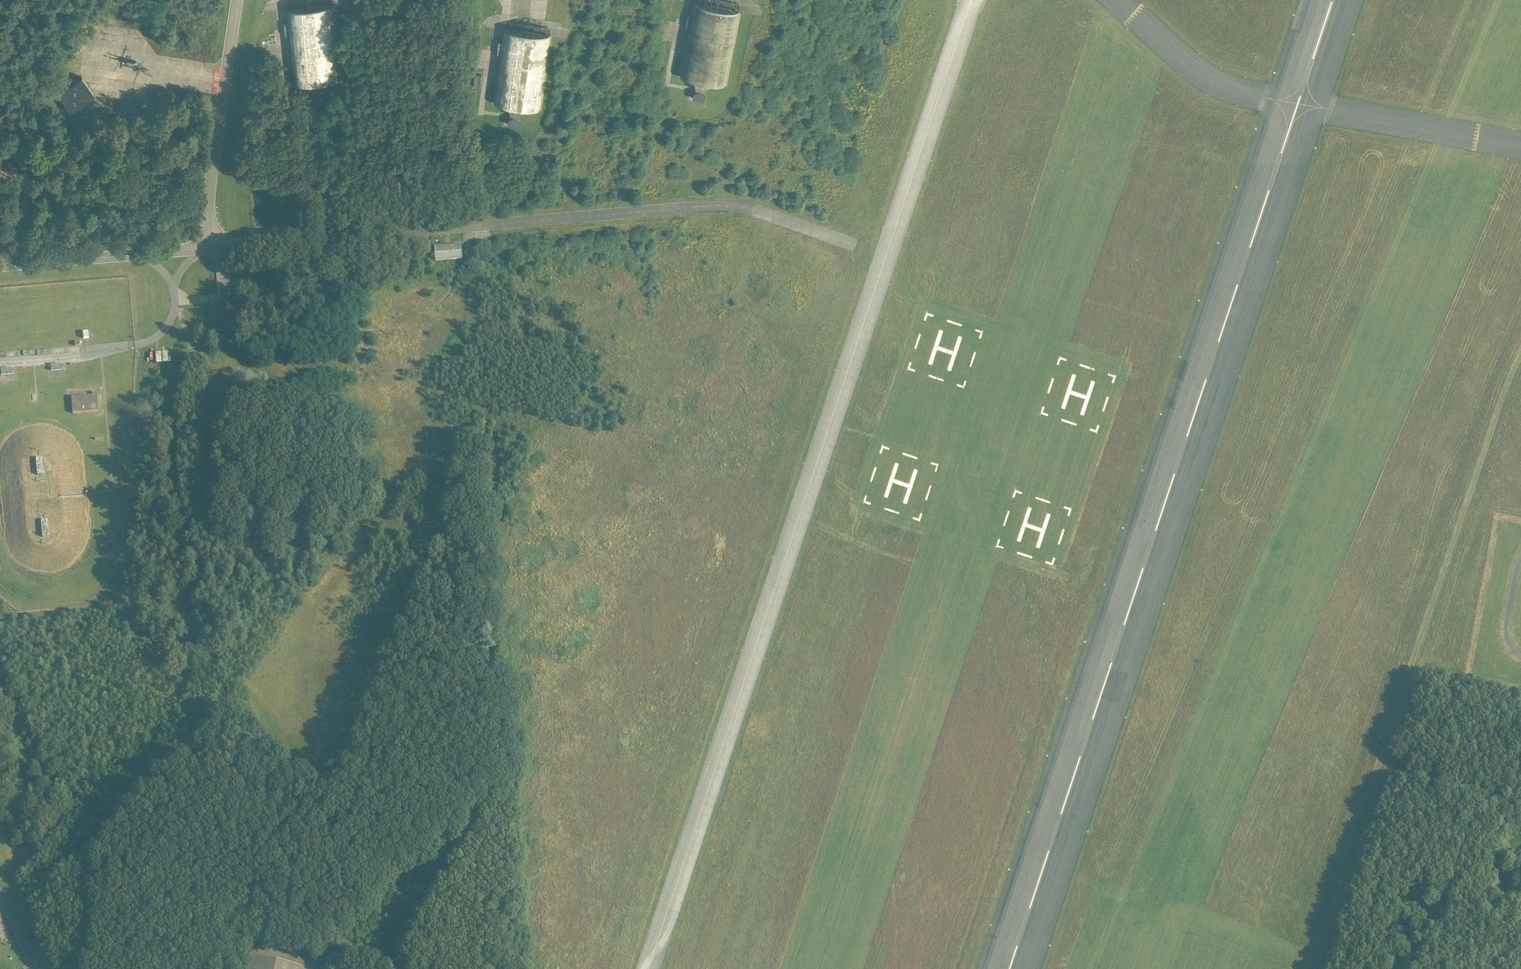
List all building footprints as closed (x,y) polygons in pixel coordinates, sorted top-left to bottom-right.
[(693,98),(705,100),(708,87),(710,82),(725,85),(740,11),(694,2),(692,15),(688,14),(686,26),(689,27),(680,76),(695,79),(695,85),(693,98)] [(313,101),(325,100),(324,87),(325,81),(340,80),(333,5),(287,9),(288,22),(284,23),(286,35),(289,35),(294,84),(309,83),(311,88),(313,101)] [(510,111),(508,124),(520,126),(522,112),(525,107),(540,110),(550,35),(505,28),(503,42),(499,41),(497,53),(501,54),(494,103),(509,105),(510,111)] [(479,74),(477,74),(476,73),(476,74),(474,88),(475,88),(477,88),(480,88),(482,74),(479,74)] [(95,96),(96,95),(82,76),(81,77),(81,78),(58,94),(70,112),(93,96),(95,96)] [(434,247),(436,260),(461,258),(460,245),(434,247)] [(168,362),(167,352),(156,353),(156,363),(168,362)] [(98,411),(97,397),(97,393),(92,393),(93,395),(71,397),(73,413),(98,411)] [(319,963),(248,947),(243,968),(317,968),(319,963)]
